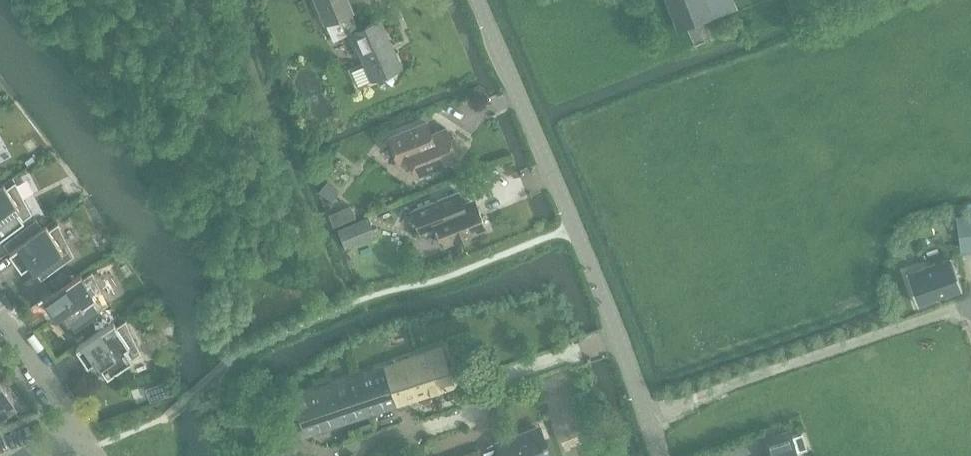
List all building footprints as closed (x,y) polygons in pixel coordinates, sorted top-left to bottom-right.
[(325,24),(326,24),(334,40),(351,32),(359,29),(358,28),(351,12),(352,12),(347,0),(314,0),(325,24)] [(678,29),(737,6),(735,0),(667,0),(678,29)] [(359,29),(351,32),(366,64),(351,71),(358,86),(373,79),(376,78),(379,84),(385,87),(392,84),(394,77),(391,70),(400,67),(379,19),(358,28),(359,29)] [(446,128),(431,134),(426,121),(388,136),(399,162),(410,158),(417,175),(458,158),(446,128)] [(7,188),(4,183),(3,184),(0,186),(0,237),(32,213),(15,181),(7,188)] [(474,198),(463,202),(458,191),(411,210),(419,230),(432,225),(434,230),(438,228),(444,243),(485,226),(474,198)] [(340,210),(344,221),(355,217),(351,206),(340,210)] [(956,217),(960,251),(970,250),(970,215),(956,217)] [(346,249),(377,236),(368,216),(338,228),(346,249)] [(20,244),(42,228),(37,220),(15,236),(20,244)] [(58,223),(49,229),(46,225),(42,228),(20,244),(9,252),(21,269),(29,263),(41,279),(74,255),(58,223)] [(950,256),(905,272),(917,304),(961,288),(950,256)] [(49,281),(54,288),(70,277),(65,269),(49,281)] [(92,271),(83,277),(80,273),(43,299),(55,316),(63,310),(74,327),(108,304),(92,271)] [(103,317),(82,331),(87,338),(107,324),(103,317)] [(125,320),(116,326),(113,322),(76,347),(87,364),(96,359),(107,375),(141,352),(125,320)] [(387,365),(358,374),(371,411),(453,384),(442,347),(387,364),(387,365)] [(358,374),(294,396),(306,433),(360,415),(371,411),(358,374)] [(170,381),(147,389),(151,402),(172,395),(174,394),(172,388),(170,381)] [(0,382),(0,411),(14,401),(0,382)] [(256,422),(251,407),(230,412),(235,428),(256,422)] [(362,435),(373,432),(370,424),(360,428),(362,435)] [(511,436),(496,442),(500,454),(495,455),(551,455),(541,429),(512,440),(511,436)] [(796,452),(807,449),(802,433),(791,437),(789,431),(764,440),(768,451),(779,448),(782,455),(797,455),(796,452)]
